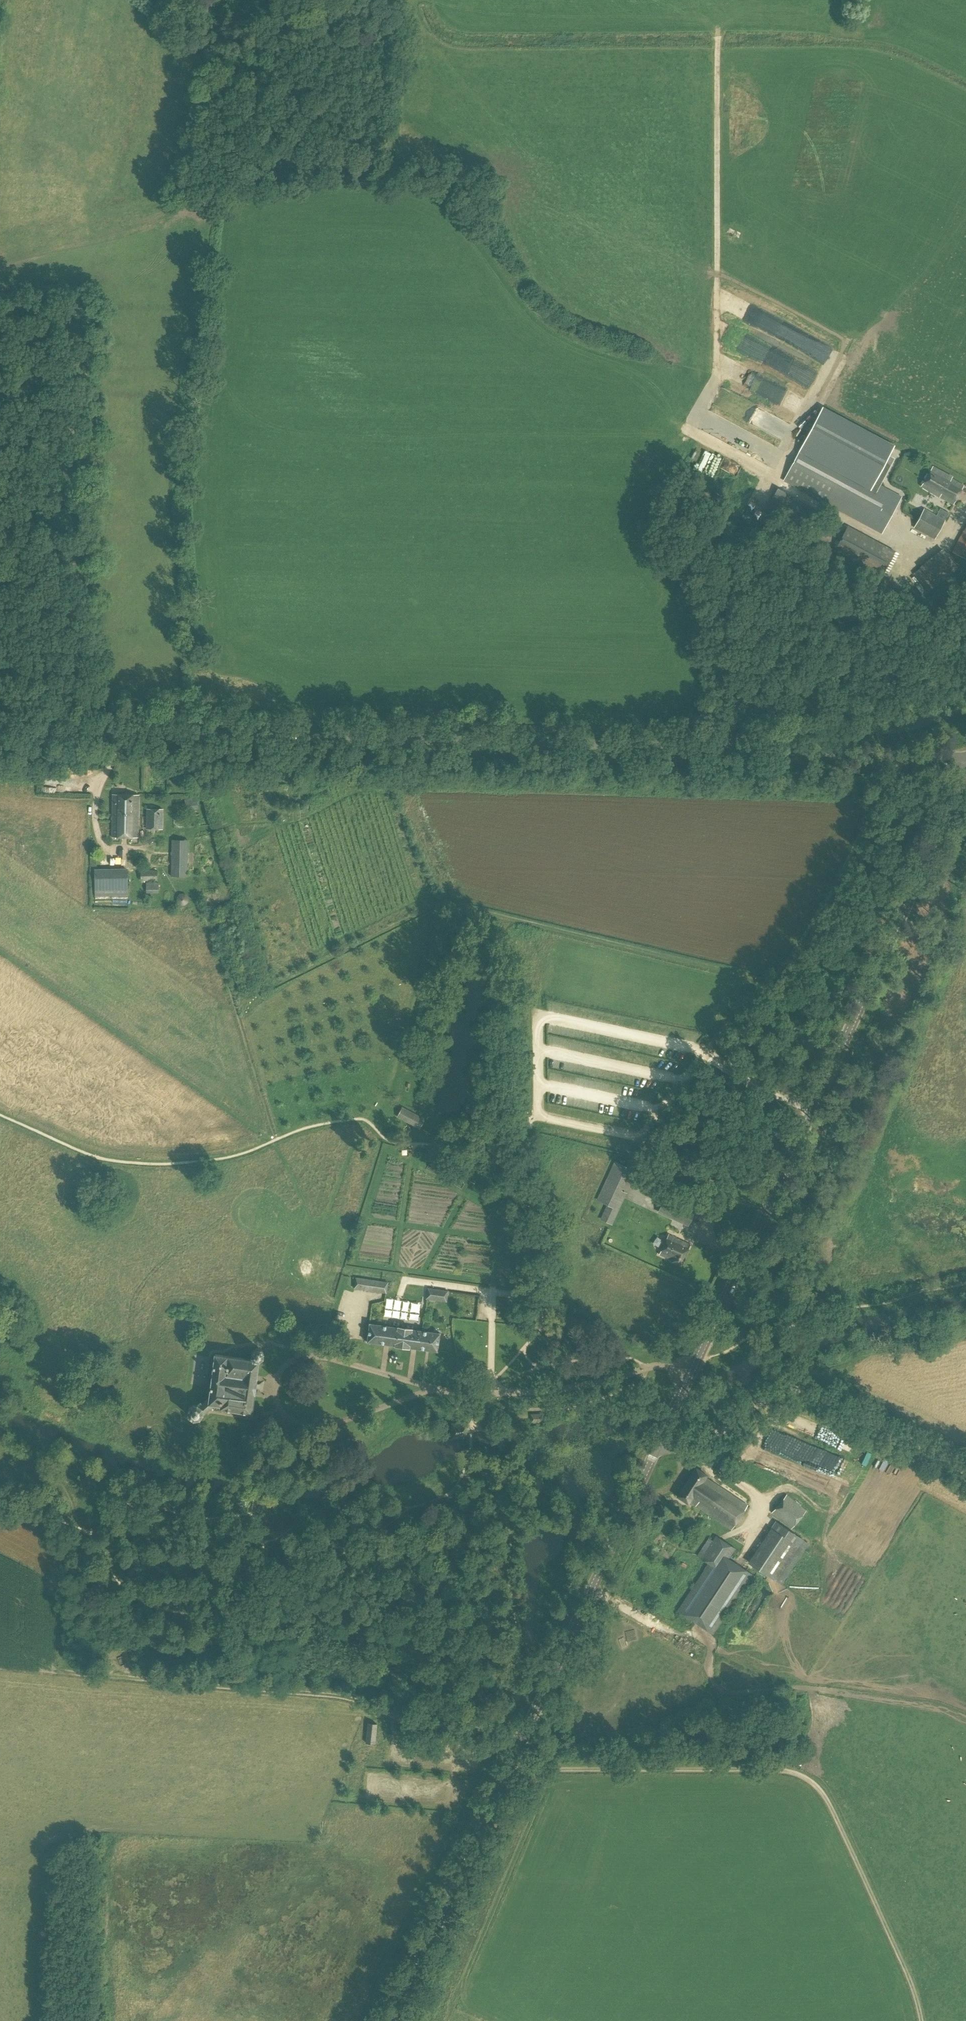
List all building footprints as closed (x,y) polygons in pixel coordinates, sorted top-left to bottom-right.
[(833,349),(823,356),(828,363),(838,355),(833,349)] [(894,447),(823,409),(785,480),(882,533),(902,497),(881,485),(892,465),(887,462),(894,447)] [(953,504),(964,485),(952,478),(952,477),(933,466),(921,486),(940,497),(953,504)] [(803,532),(815,508),(777,488),(765,512),(803,532)] [(934,539),(945,520),(924,508),(913,528),(934,539)] [(881,577),(895,551),(848,526),(833,551),(881,577)] [(952,552),(965,559),(965,526),(952,552)] [(936,586),(958,569),(942,549),(919,567),(920,568),(913,574),(928,592),(936,586)] [(902,573),(907,567),(902,562),(897,568),(902,573)] [(112,816),(139,816),(139,795),(112,795),(112,816)] [(186,809),(198,808),(197,798),(185,799),(186,809)] [(163,829),(164,809),(146,808),(146,829),(163,829)] [(139,837),(139,816),(112,816),(112,837),(139,837)] [(187,877),(188,840),(171,840),(170,876),(187,877)] [(140,881),(157,881),(157,870),(140,870),(140,881)] [(109,872),(94,872),(94,888),(110,888),(109,872)] [(146,893),(158,893),(158,882),(145,882),(146,893)] [(420,1129),(425,1119),(403,1107),(397,1116),(420,1129)] [(469,1144),(470,1136),(465,1135),(465,1131),(456,1131),(455,1147),(463,1148),(464,1144),(469,1144)] [(612,1223),(626,1194),(621,1191),(631,1170),(615,1162),(598,1200),(608,1204),(601,1219),(612,1223)] [(472,1171),(468,1179),(475,1183),(480,1175),(473,1171),(472,1171)] [(688,1227),(695,1212),(664,1198),(657,1213),(688,1227)] [(681,1265),(691,1244),(669,1234),(660,1255),(672,1261),(681,1265)] [(354,1289),(387,1294),(388,1282),(355,1277),(354,1289)] [(405,1290),(415,1293),(417,1286),(408,1283),(405,1290)] [(435,1289),(427,1288),(425,1299),(433,1300),(435,1289)] [(441,1290),(435,1289),(433,1300),(440,1301),(441,1290)] [(441,1290),(440,1301),(446,1302),(448,1291),(441,1290)] [(407,1312),(406,1319),(413,1321),(415,1313),(407,1312)] [(420,1349),(422,1331),(369,1324),(367,1342),(383,1344),(389,1345),(411,1348),(417,1349),(420,1349)] [(422,1331),(420,1349),(426,1350),(429,1350),(438,1351),(440,1333),(422,1331)] [(260,1361),(263,1358),(264,1353),(261,1349),(256,1349),(252,1352),(251,1357),(254,1359),(215,1354),(209,1397),(202,1403),(201,1402),(197,1404),(192,1405),(188,1410),(189,1416),(194,1420),(200,1419),(203,1414),(214,1404),(221,1405),(220,1408),(252,1412),(259,1361),(260,1361)] [(544,1413),(530,1414),(531,1423),(544,1422),(544,1413)] [(748,1505),(706,1477),(707,1475),(696,1467),(677,1496),(688,1504),(690,1502),(731,1529),(748,1505)] [(791,1529),(806,1510),(787,1494),(771,1512),(791,1529)] [(775,1581),(803,1539),(776,1521),(748,1563),(775,1581)] [(713,1635),(753,1574),(734,1562),(741,1552),(716,1535),(701,1558),(708,1563),(677,1610),(713,1635)] [(694,1640),(681,1643),(684,1653),(697,1650),(694,1640)] [(375,1743),(377,1724),(367,1723),(365,1742),(375,1743)]
